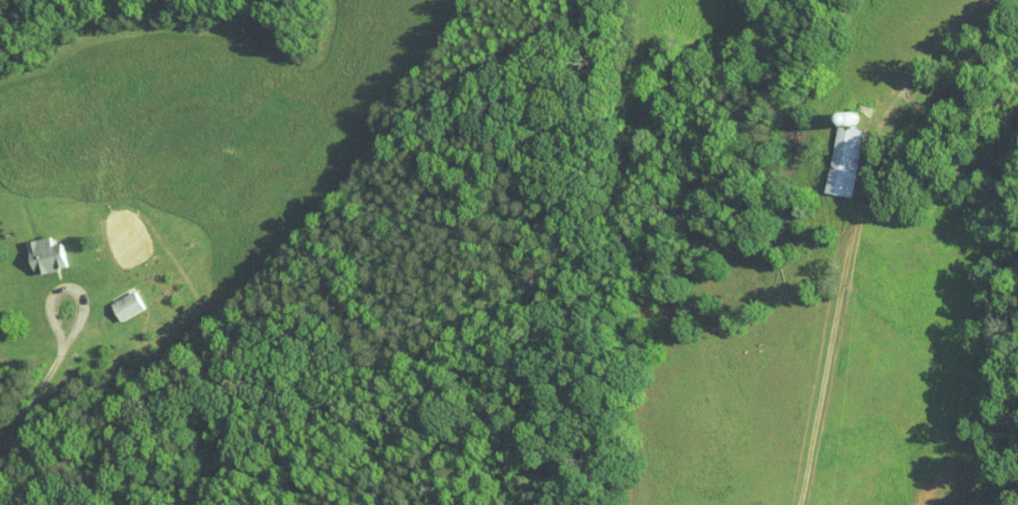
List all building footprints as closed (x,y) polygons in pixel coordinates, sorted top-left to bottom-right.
[(821,119),(810,186),(836,191),(847,124),(821,119)] [(96,296),(106,314),(129,302),(120,284),(96,296)]
